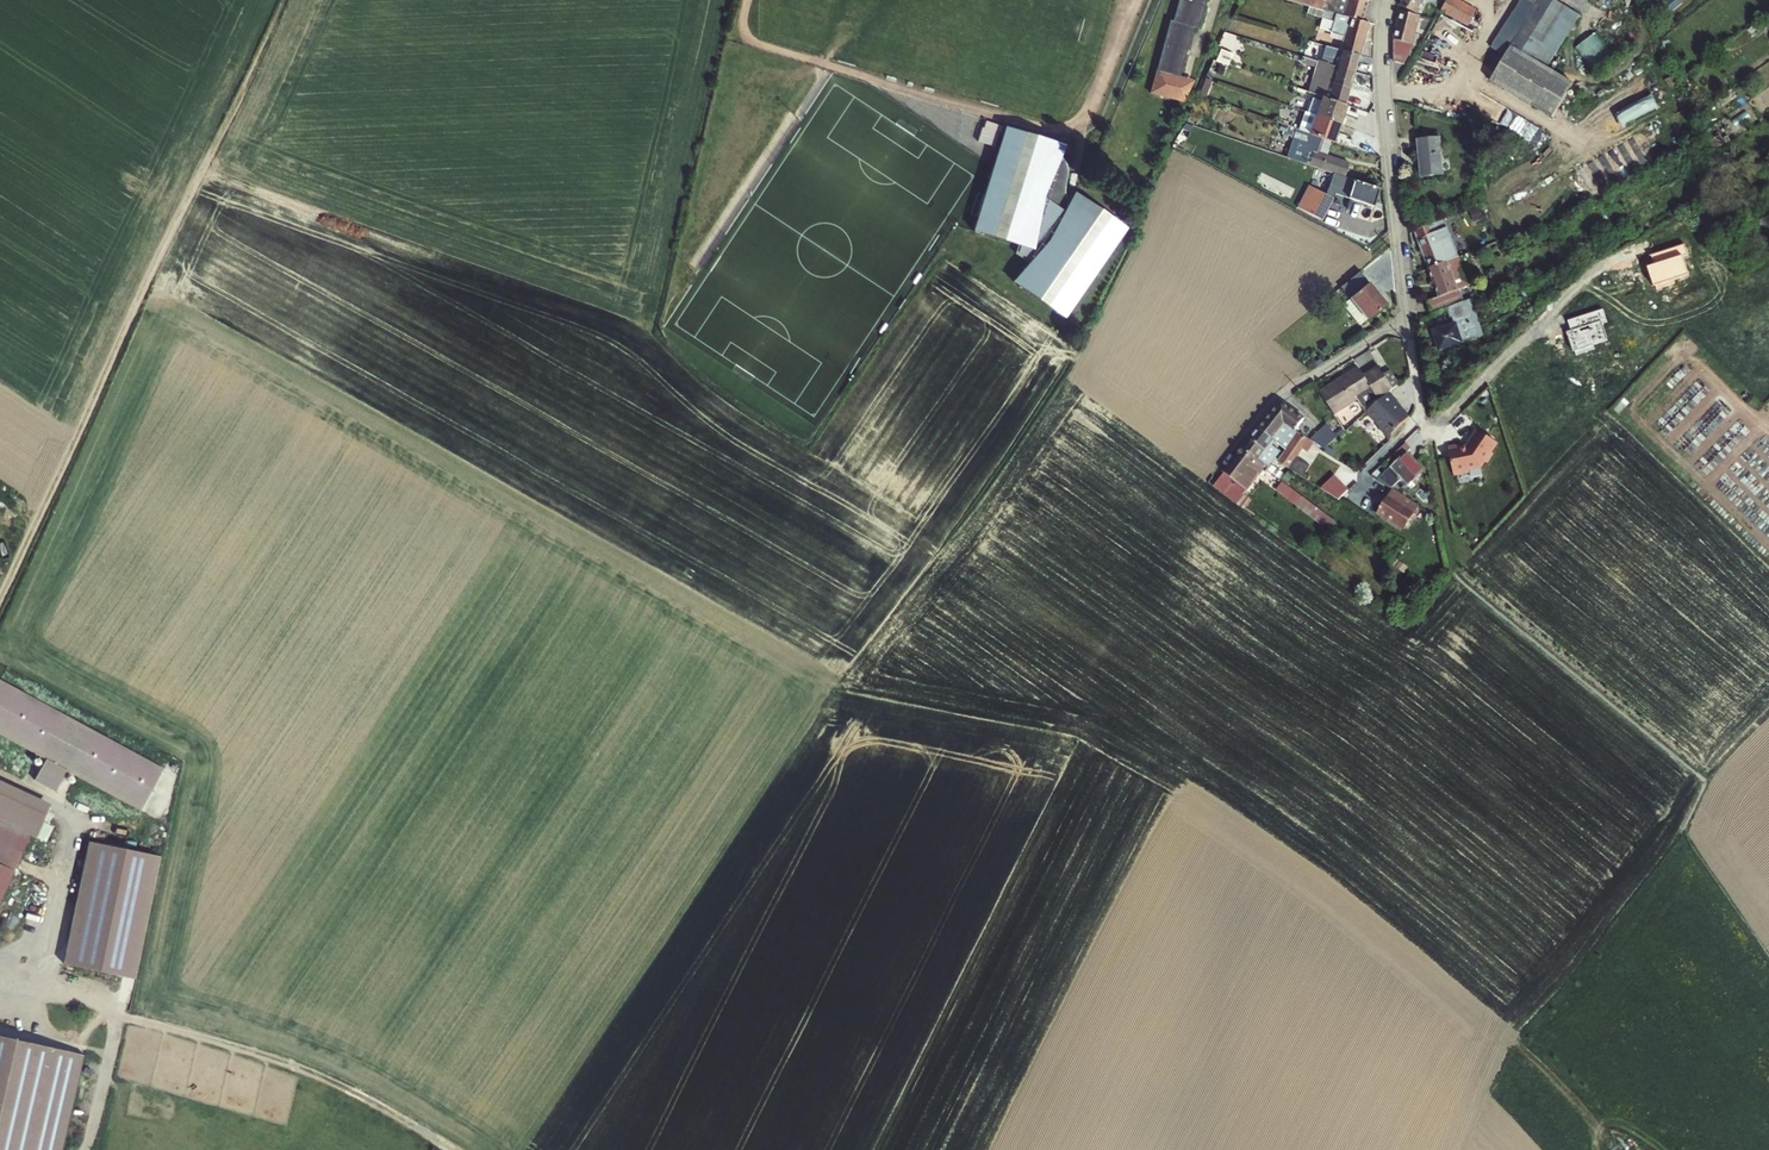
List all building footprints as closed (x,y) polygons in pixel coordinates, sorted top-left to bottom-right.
[(1173,21),(1170,20),(1150,94),(1173,100),(1177,87),(1184,84),(1180,76),(1194,27),(1199,29),(1207,0),(1179,0),(1173,21)] [(1309,6),(1324,10),(1328,0),(1289,0),(1309,6)] [(1324,10),(1361,21),(1367,0),(1328,0),(1324,10)] [(1400,5),(1417,14),(1424,0),(1403,0),(1400,5)] [(1439,11),(1468,25),(1475,9),(1457,0),(1446,0),(1445,2),(1439,11)] [(1553,0),(1523,0),(1516,12),(1500,36),(1546,64),(1548,65),(1580,16),(1579,15),(1553,0)] [(1361,21),(1324,10),(1309,6),(1307,14),(1322,18),(1333,21),(1329,32),(1344,36),(1340,49),(1359,55),(1368,23),(1361,21)] [(1420,17),(1401,11),(1397,25),(1395,36),(1395,39),(1412,43),(1416,45),(1418,36),(1414,35),(1420,17)] [(1333,21),(1322,18),(1318,29),(1329,32),(1333,21)] [(1595,67),(1613,53),(1597,32),(1578,47),(1595,67)] [(1395,39),(1394,60),(1405,61),(1408,50),(1410,51),(1411,46),(1412,43),(1395,39)] [(1337,59),(1335,66),(1355,71),(1359,55),(1340,49),(1326,45),(1323,54),(1337,59)] [(1574,84),(1512,45),(1490,79),(1552,118),(1574,84)] [(1304,50),(1302,56),(1318,61),(1327,63),(1329,58),(1319,56),(1319,54),(1304,50)] [(1335,66),(1327,63),(1318,61),(1307,91),(1321,96),(1324,97),(1346,104),(1355,71),(1335,66)] [(1177,87),(1173,100),(1192,105),(1198,95),(1203,82),(1180,76),(1184,84),(1177,87)] [(1630,97),(1636,106),(1643,102),(1647,107),(1659,99),(1649,85),(1630,97)] [(1732,89),(1720,98),(1725,104),(1737,95),(1732,89)] [(1307,112),(1315,115),(1339,124),(1346,104),(1324,97),(1321,96),(1320,101),(1312,98),(1307,112)] [(1298,129),(1309,133),(1321,138),(1332,141),(1333,142),(1339,124),(1315,115),(1307,112),(1304,111),(1298,129)] [(1316,152),(1321,138),(1309,133),(1298,129),(1288,126),(1278,154),(1309,165),(1310,164),(1344,176),(1349,163),(1327,155),(1322,154),(1316,152)] [(1010,283),(1062,317),(1122,228),(1070,193),(1064,205),(1060,198),(1059,194),(1061,175),(1061,171),(1061,167),(1059,163),(1057,159),(1056,158),(1054,157),(1058,146),(999,130),(970,235),(1015,248),(1013,256),(1025,264),(1010,283)] [(1322,154),(1327,155),(1332,141),(1321,138),(1316,152),(1322,154)] [(1443,175),(1440,138),(1418,140),(1421,176),(1443,175)] [(1298,162),(1278,155),(1275,163),(1295,169),(1298,162)] [(1378,189),(1340,176),(1334,193),(1358,202),(1357,207),(1363,209),(1364,203),(1373,206),(1378,189)] [(1334,197),(1315,187),(1303,211),(1322,221),(1334,197)] [(1518,190),(1503,199),(1508,208),(1524,199),(1518,190)] [(1440,240),(1451,235),(1445,219),(1424,228),(1425,231),(1419,233),(1422,239),(1420,240),(1430,267),(1448,260),(1440,240)] [(1424,228),(1418,230),(1417,231),(1420,240),(1422,239),(1419,233),(1425,231),(1424,228)] [(1459,256),(1451,235),(1440,240),(1448,260),(1455,258),(1459,256)] [(1459,278),(1462,276),(1455,258),(1448,260),(1430,267),(1428,268),(1439,297),(1428,301),(1433,314),(1447,309),(1460,305),(1456,292),(1463,289),(1459,278)] [(1367,284),(1358,273),(1350,280),(1340,288),(1349,299),(1342,305),(1359,326),(1387,303),(1370,282),(1367,284)] [(1460,305),(1447,309),(1452,326),(1434,331),(1439,350),(1475,340),(1464,303),(1460,305)] [(1359,369),(1320,392),(1333,414),(1360,398),(1372,391),(1376,396),(1379,402),(1380,401),(1389,393),(1393,390),(1386,377),(1380,367),(1363,376),(1359,369)] [(1391,373),(1386,377),(1393,390),(1398,385),(1391,373)] [(1372,391),(1360,398),(1363,404),(1376,396),(1372,391)] [(1389,393),(1380,401),(1379,402),(1371,409),(1383,424),(1381,426),(1390,436),(1394,432),(1407,419),(1393,404),(1396,401),(1389,393)] [(1283,403),(1277,406),(1260,428),(1273,439),(1279,431),(1285,423),(1294,431),(1303,419),(1283,403)] [(1285,423),(1279,431),(1293,443),(1287,451),(1278,462),(1294,472),(1296,469),(1289,463),(1302,447),(1306,449),(1312,441),(1309,440),(1294,431),(1285,423)] [(1324,449),(1339,436),(1328,423),(1309,440),(1312,441),(1324,449)] [(1273,439),(1260,428),(1244,447),(1267,465),(1280,449),(1271,442),(1273,439)] [(1461,445),(1449,447),(1455,475),(1471,472),(1470,469),(1482,467),(1485,461),(1488,462),(1494,453),(1491,452),(1497,442),(1478,429),(1467,446),(1462,447),(1461,445)] [(1279,431),(1273,439),(1287,451),(1293,443),(1279,431)] [(1410,448),(1405,443),(1394,455),(1399,460),(1379,480),(1393,489),(1401,481),(1408,487),(1423,472),(1405,453),(1410,448)] [(1267,465),(1244,447),(1224,471),(1247,489),(1262,470),(1264,472),(1265,470),(1268,466),(1267,465)] [(1265,470),(1278,481),(1282,476),(1270,465),(1268,466),(1265,470)] [(1225,481),(1219,490),(1242,507),(1249,498),(1225,481)] [(1293,492),(1280,482),(1276,488),(1289,497),(1293,492)] [(1332,496),(1341,502),(1352,490),(1345,483),(1332,496)] [(1405,529),(1421,507),(1394,490),(1378,514),(1390,522),(1391,519),(1405,529)] [(1293,492),(1289,497),(1328,525),(1332,520),(1325,515),(1293,492)] [(0,681),(0,732),(43,756),(65,767),(137,806),(158,767),(0,681)] [(65,767),(43,756),(32,776),(54,787),(65,767)] [(31,840),(0,826),(0,907),(31,840)] [(130,976),(156,853),(83,838),(57,960),(130,976)] [(0,1036),(0,1149),(64,1149),(86,1056),(0,1036)]
